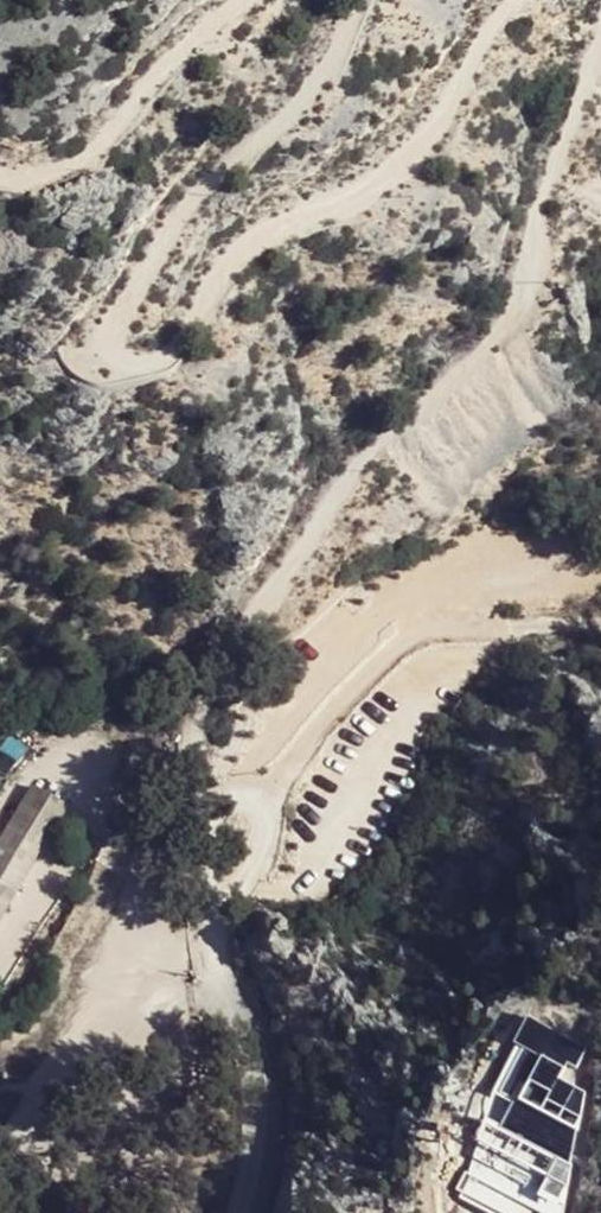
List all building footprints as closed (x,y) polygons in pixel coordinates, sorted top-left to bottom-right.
[(33,781),(0,837),(0,911),(64,801),(33,781)] [(336,894),(330,902),(339,908),(344,900),(336,894)] [(183,913),(186,926),(192,925),(189,912),(183,913)] [(528,1018),(445,1198),(478,1212),(566,1212),(586,1091),(578,1084),(578,1069),(588,1046),(528,1018)]
